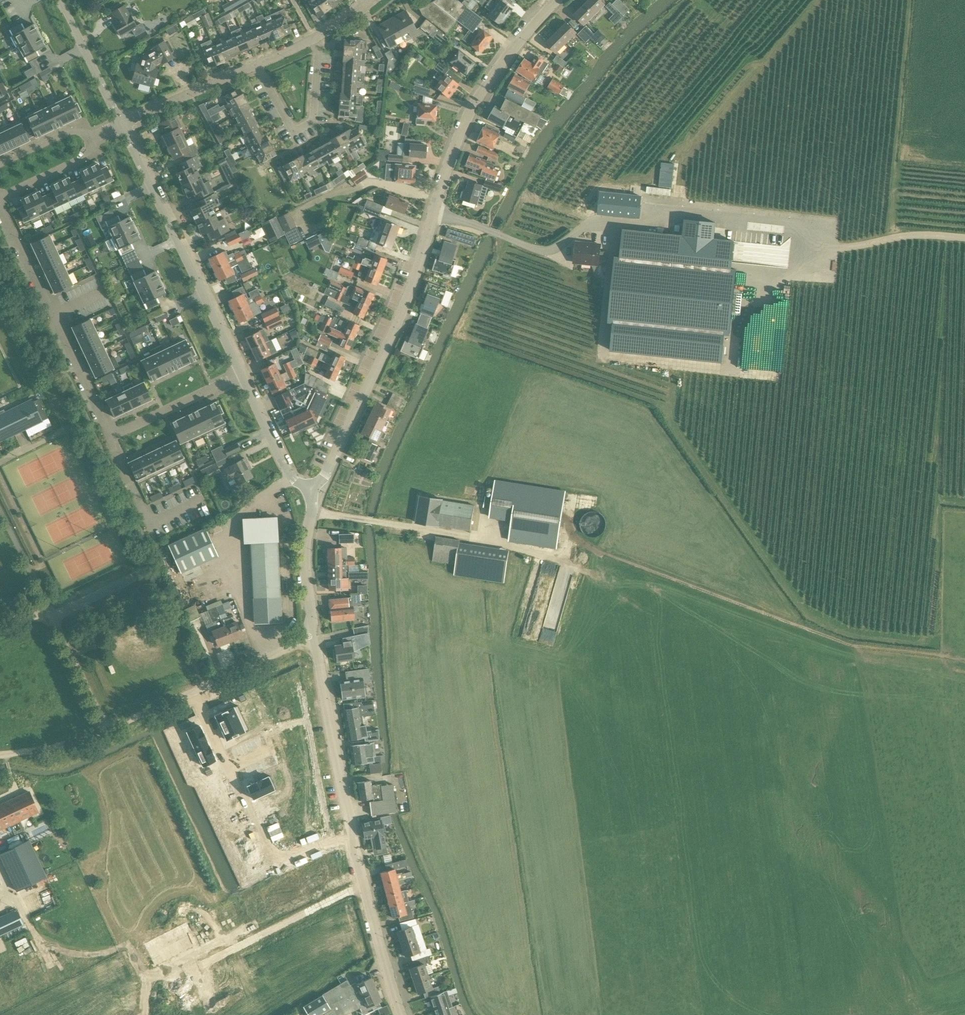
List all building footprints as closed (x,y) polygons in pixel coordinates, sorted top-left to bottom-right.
[(227,3),(231,9),(241,3),(239,0),(232,0),(227,3)] [(328,11),(320,0),(310,0),(308,2),(318,17),(328,11)] [(328,11),(337,5),(333,0),(320,0),(328,11)] [(426,18),(440,29),(446,33),(456,20),(469,31),(471,32),(476,26),(481,19),(471,11),(461,3),(457,0),(434,0),(419,8),(422,15),(426,18)] [(471,11),(477,3),(473,0),(464,0),(461,3),(471,11)] [(487,3),(507,17),(510,12),(509,12),(512,8),(501,0),(499,0),(496,4),(491,0),(490,0),(487,3)] [(574,15),(584,25),(604,5),(599,0),(589,0),(574,15)] [(620,7),(626,13),(630,9),(620,0),(617,0),(614,2),(620,7)] [(610,2),(606,6),(614,15),(618,10),(623,16),(626,13),(620,7),(614,2),(612,4),(610,2)] [(231,9),(227,3),(222,6),(225,12),(231,9)] [(507,17),(487,3),(485,7),(491,11),(488,16),(499,25),(502,22),(503,22),(507,17)] [(124,5),(111,12),(117,22),(114,24),(120,35),(131,29),(135,37),(145,31),(141,23),(136,26),(130,14),(129,15),(124,5)] [(242,5),(233,11),(235,15),(245,10),(242,5)] [(290,33),(283,16),(286,15),(283,9),(270,15),(273,20),(272,20),(273,20),(280,37),(290,33)] [(405,10),(391,18),(401,35),(401,36),(403,40),(411,36),(417,32),(405,10)] [(235,15),(233,11),(223,16),(226,21),(235,15)] [(213,24),(208,13),(200,17),(205,27),(213,24)] [(253,29),(259,45),(269,40),(269,42),(270,42),(259,16),(256,17),(258,22),(251,25),(253,29)] [(259,16),(270,42),(280,37),(273,20),(272,20),(265,23),(264,20),(262,21),(259,16)] [(401,36),(401,35),(391,18),(377,26),(389,48),(396,44),(393,40),(401,36)] [(433,38),(440,29),(426,18),(419,27),(433,38)] [(18,46),(40,34),(36,28),(35,29),(33,24),(24,29),(21,23),(22,23),(21,23),(9,29),(9,30),(12,35),(10,36),(10,37),(16,48),(18,47),(18,46)] [(567,23),(556,33),(566,43),(576,32),(567,23)] [(176,24),(166,29),(169,34),(179,29),(176,24)] [(469,31),(463,39),(480,52),(492,37),(481,29),(480,30),(476,26),(471,32),(469,31)] [(586,26),(582,30),(590,38),(594,34),(586,26)] [(231,32),(233,37),(240,53),(249,49),(241,28),(231,32)] [(241,28),(249,49),(259,45),(253,29),(245,32),(244,29),(242,30),(241,28)] [(446,33),(440,29),(433,38),(443,46),(450,37),(446,33)] [(590,38),(582,30),(578,34),(586,42),(590,38)] [(566,43),(556,33),(547,43),(556,52),(566,43)] [(43,41),(40,34),(18,46),(18,47),(24,57),(27,63),(30,61),(36,58),(40,56),(39,56),(36,51),(45,46),(45,45),(44,45),(42,41),(43,41)] [(222,39),(230,59),(231,59),(230,57),(240,53),(233,37),(225,41),(224,37),(222,39)] [(220,63),(230,59),(222,39),(219,40),(220,43),(213,46),(220,63)] [(367,41),(344,39),(343,51),(361,52),(368,52),(368,48),(367,48),(367,41)] [(137,64),(132,80),(141,83),(139,90),(149,92),(150,85),(152,86),(156,69),(153,69),(155,64),(170,55),(169,54),(174,51),(167,40),(163,42),(149,50),(142,54),(144,56),(142,57),(140,65),(137,64)] [(220,63),(213,46),(210,40),(200,44),(210,68),(220,63)] [(390,50),(384,53),(388,60),(385,75),(388,76),(397,63),(390,50)] [(451,53),(446,60),(465,74),(474,63),(458,50),(455,54),(453,52),(452,54),(451,53)] [(361,59),(361,52),(343,51),(342,61),(364,63),(364,59),(361,59)] [(557,55),(554,60),(563,66),(566,61),(557,55)] [(518,70),(532,80),(533,80),(537,74),(540,76),(548,63),(536,56),(531,63),(525,59),(518,70)] [(36,58),(30,61),(36,72),(42,69),(36,58)] [(364,63),(342,61),(342,62),(343,62),(342,72),(360,73),(360,65),(364,66),(364,63)] [(438,62),(434,69),(437,71),(439,73),(444,66),(438,62)] [(563,67),(558,64),(555,69),(560,72),(563,68),(563,67)] [(439,82),(435,88),(448,98),(458,84),(450,79),(454,73),(444,66),(439,73),(437,71),(432,77),(439,82)] [(342,72),(341,83),(362,84),(364,84),(364,74),(360,73),(342,72)] [(508,89),(509,90),(505,97),(532,110),(536,102),(523,96),(531,83),(516,74),(508,89)] [(564,86),(553,79),(548,88),(549,88),(548,89),(554,93),(555,92),(559,94),(560,94),(564,96),(568,89),(564,87),(564,86)] [(400,86),(391,82),(388,87),(398,91),(400,86)] [(340,93),(340,94),(358,95),(358,87),(362,87),(362,84),(341,83),(341,93),(340,93)] [(415,93),(428,97),(430,89),(414,85),(412,92),(415,92),(415,93)] [(207,111),(210,116),(225,108),(228,107),(244,97),(239,88),(223,97),(227,104),(219,108),(217,105),(207,111)] [(340,94),(339,104),(357,106),(361,106),(362,106),(363,95),(358,95),(340,94)] [(59,101),(69,122),(80,116),(78,112),(80,111),(77,104),(75,105),(71,96),(60,101),(59,101)] [(228,107),(225,108),(226,111),(229,109),(233,116),(250,107),(244,97),(228,107)] [(507,98),(502,109),(511,115),(525,122),(536,127),(541,129),(549,119),(548,119),(541,116),(507,98)] [(58,127),(69,122),(59,101),(60,101),(59,99),(47,105),(48,107),(58,127)] [(360,109),(361,106),(339,104),(338,115),(356,117),(357,108),(360,109)] [(434,120),(435,106),(418,105),(417,117),(416,117),(416,123),(424,124),(424,119),(434,120)] [(511,115),(502,109),(496,106),(489,119),(507,129),(506,131),(507,131),(518,137),(531,143),(535,138),(536,136),(521,129),(525,122),(540,130),(541,129),(536,127),(525,122),(511,115)] [(48,107),(38,112),(37,112),(47,132),(58,127),(48,107)] [(250,107),(233,116),(237,123),(234,125),(236,127),(253,117),(248,108),(250,107)] [(37,112),(38,112),(37,109),(25,115),(36,137),(47,132),(37,112)] [(162,135),(168,147),(183,139),(175,122),(177,121),(175,116),(163,121),(168,132),(162,135)] [(253,117),(236,127),(237,130),(240,128),(244,135),(259,127),(253,117)] [(10,124),(20,145),(29,140),(19,119),(10,124)] [(401,135),(406,136),(409,124),(404,122),(401,135)] [(10,124),(0,128),(10,149),(20,145),(10,124)] [(485,127),(478,142),(494,149),(497,144),(499,145),(501,140),(498,139),(501,134),(500,133),(501,130),(487,124),(485,127)] [(223,127),(213,132),(216,138),(221,135),(226,132),(223,127)] [(249,144),(265,135),(264,136),(259,127),(244,135),(248,142),(245,143),(246,146),(249,144)] [(0,128),(0,152),(1,154),(10,149),(0,128)] [(349,129),(339,135),(348,150),(350,154),(354,161),(359,158),(355,151),(365,145),(364,143),(366,142),(362,135),(360,136),(356,128),(350,131),(349,129)] [(506,131),(504,136),(515,142),(518,137),(507,131),(506,131)] [(251,156),(255,154),(254,154),(271,145),(265,135),(249,144),(246,146),(251,156)] [(330,140),(339,156),(345,152),(347,155),(350,154),(348,150),(339,135),(330,140)] [(183,154),(186,160),(196,155),(199,154),(193,144),(187,147),(183,139),(168,147),(174,159),(183,154)] [(321,146),(331,164),(334,163),(332,159),(339,156),(330,140),(330,141),(321,146)] [(388,158),(388,155),(389,152),(384,151),(384,140),(380,140),(378,160),(388,161),(388,158)] [(402,156),(425,158),(426,145),(410,144),(403,143),(402,156)] [(271,145),(254,154),(255,154),(260,164),(276,155),(271,145)] [(312,151),(320,166),(327,162),(328,166),(331,164),(321,146),(312,151)] [(486,155),(492,157),(494,152),(488,149),(486,155)] [(302,155),(310,171),(312,174),(315,173),(313,170),(320,166),(312,151),(302,156),(302,155)] [(231,154),(227,156),(227,157),(224,159),(227,163),(229,168),(234,165),(236,164),(231,154)] [(496,180),(499,171),(493,168),(495,164),(487,161),(488,161),(471,154),(467,166),(474,169),(473,172),(477,174),(481,173),(481,171),(483,172),(482,175),(496,180)] [(196,155),(186,160),(179,164),(182,170),(176,173),(182,185),(199,176),(195,169),(201,166),(196,155)] [(292,161),(301,177),(308,173),(310,176),(312,174),(310,171),(302,155),(292,161)] [(301,177),(292,161),(282,166),(283,168),(278,171),(283,180),(288,177),(291,182),(301,177)] [(678,163),(662,161),(660,186),(675,188),(678,163)] [(95,164),(88,167),(98,187),(113,180),(107,167),(101,170),(98,164),(96,165),(95,164)] [(227,164),(221,167),(224,173),(230,170),(227,164)] [(414,176),(415,166),(386,164),(385,181),(394,181),(394,182),(413,183),(414,183),(416,181),(416,178),(415,176),(414,176)] [(82,178),(77,181),(83,194),(89,191),(91,196),(100,191),(98,187),(88,167),(81,170),(81,171),(79,172),(82,178)] [(347,178),(350,175),(348,171),(344,173),(338,177),(341,181),(346,177),(347,178)] [(352,178),(355,183),(361,179),(358,174),(352,178)] [(203,184),(199,176),(182,185),(188,197),(194,194),(197,200),(213,192),(208,181),(203,184)] [(59,181),(68,201),(83,194),(77,181),(71,183),(69,177),(66,178),(66,177),(59,181)] [(484,186),(482,186),(469,182),(466,191),(464,191),(462,199),(483,205),(488,188),(500,191),(502,185),(486,180),(484,186)] [(54,208),(68,201),(59,181),(52,184),(52,185),(50,186),(53,192),(48,195),(54,208)] [(40,215),(54,208),(48,195),(42,197),(39,191),(37,192),(37,191),(29,195),(39,215),(40,215)] [(601,191),(599,213),(640,217),(642,195),(601,191)] [(196,223),(213,214),(210,208),(219,204),(214,193),(195,203),(198,207),(190,211),(196,223)] [(39,215),(29,195),(22,198),(23,199),(21,200),(24,206),(18,209),(24,222),(30,219),(32,224),(42,219),(40,215),(39,215)] [(388,196),(384,207),(404,214),(408,203),(388,196)] [(370,209),(380,213),(383,207),(383,206),(367,199),(364,206),(370,208),(370,209)] [(362,212),(379,218),(380,213),(370,209),(370,208),(364,206),(362,212)] [(289,212),(277,217),(284,232),(290,245),(302,239),(296,226),(291,215),(290,213),(289,212)] [(108,227),(113,237),(113,238),(135,227),(132,221),(131,221),(129,217),(129,216),(120,221),(118,215),(117,214),(104,221),(105,221),(108,226),(107,227),(108,227)] [(217,221),(213,214),(196,223),(202,235),(208,232),(211,239),(229,231),(223,219),(217,221)] [(261,223),(270,241),(284,234),(276,217),(261,223)] [(615,257),(608,322),(613,322),(610,350),(722,362),(724,334),(729,334),(732,314),(734,290),(736,270),(731,269),(734,241),(713,239),(715,222),(685,219),(684,236),(623,230),(620,258),(615,257)] [(379,227),(377,231),(395,238),(399,226),(385,220),(382,228),(379,227)] [(113,238),(113,237),(111,238),(116,250),(118,249),(121,255),(134,249),(133,249),(131,243),(140,239),(139,239),(137,234),(138,234),(135,227),(113,238)] [(237,234),(226,239),(225,239),(229,247),(242,241),(241,240),(250,236),(247,229),(237,234)] [(226,239),(237,234),(235,230),(224,235),(226,239)] [(395,238),(377,231),(376,236),(378,237),(375,244),(390,250),(395,238)] [(335,236),(324,232),(317,235),(325,252),(329,253),(335,236)] [(457,241),(472,245),(475,238),(459,233),(457,241)] [(36,254),(54,245),(49,235),(31,244),(36,254)] [(83,238),(89,250),(97,246),(94,240),(92,241),(89,235),(83,238)] [(353,236),(350,235),(348,239),(357,242),(356,243),(364,246),(367,247),(370,241),(354,235),(353,236)] [(575,240),(573,263),(591,265),(594,274),(598,274),(600,262),(602,262),(603,253),(599,252),(601,243),(575,240)] [(431,270),(451,276),(455,260),(452,259),(456,245),(444,242),(440,256),(436,254),(431,270)] [(58,255),(54,245),(36,254),(40,264),(58,255)] [(247,254),(244,249),(239,251),(239,250),(233,253),(233,252),(228,255),(226,250),(209,258),(214,269),(245,255),(247,254)] [(361,264),(361,265),(381,272),(386,259),(374,254),(372,260),(364,257),(364,259),(362,264),(361,264)] [(40,264),(45,273),(63,265),(58,255),(40,264)] [(241,272),(251,268),(245,255),(214,269),(219,280),(233,273),(230,267),(237,264),(241,272)] [(355,256),(353,262),(361,264),(362,264),(364,259),(355,256)] [(139,292),(161,282),(158,275),(157,276),(155,271),(146,275),(143,269),(136,272),(131,262),(126,265),(130,275),(131,275),(133,281),(139,292)] [(361,264),(353,262),(351,267),(359,270),(361,264)] [(63,265),(45,273),(50,283),(68,274),(63,265)] [(381,272),(361,265),(358,275),(365,277),(364,280),(376,285),(381,272)] [(338,273),(351,279),(353,272),(340,267),(338,273)] [(258,275),(255,268),(246,273),(249,279),(258,275)] [(73,285),(68,274),(50,283),(54,293),(73,285)] [(330,280),(326,287),(331,289),(368,306),(373,294),(363,289),(363,290),(351,285),(347,286),(346,288),(334,282),(330,280)] [(164,288),(161,282),(139,292),(144,303),(143,303),(144,304),(144,303),(146,309),(147,310),(160,303),(159,303),(156,298),(165,293),(163,289),(164,288)] [(421,313),(419,319),(429,323),(432,317),(437,303),(440,304),(446,289),(427,282),(422,298),(425,299),(420,313),(421,313)] [(323,294),(355,308),(352,313),(362,318),(368,306),(331,289),(326,287),(323,294)] [(245,293),(229,301),(234,311),(261,299),(261,298),(265,297),(263,292),(260,293),(257,288),(248,292),(250,297),(248,298),(245,293)] [(282,290),(286,298),(291,296),(287,288),(282,290)] [(261,299),(234,311),(239,323),(261,312),(258,306),(264,304),(261,299)] [(342,312),(344,307),(327,300),(325,304),(342,312)] [(164,313),(161,307),(151,312),(153,318),(164,313)] [(260,314),(264,323),(279,316),(275,307),(260,314)] [(314,320),(321,323),(329,327),(338,331),(353,338),(359,326),(349,321),(348,323),(333,316),(331,320),(321,315),(320,316),(317,314),(314,320)] [(264,323),(268,330),(283,323),(279,316),(264,323)] [(72,327),(77,338),(95,329),(90,319),(72,327)] [(406,336),(399,351),(418,359),(423,362),(427,352),(422,350),(424,344),(421,342),(427,329),(429,323),(419,319),(417,325),(415,324),(409,337),(406,336)] [(329,327),(321,323),(318,330),(340,340),(338,345),(348,350),(353,338),(338,331),(329,327)] [(95,329),(77,338),(81,347),(99,339),(95,329)] [(290,332),(293,339),(298,337),(295,330),(290,332)] [(251,349),(264,343),(259,331),(246,337),(251,349)] [(329,346),(332,340),(320,334),(317,340),(329,346)] [(315,346),(327,352),(329,346),(317,340),(313,338),(312,341),(316,343),(315,346)] [(86,357),(104,348),(99,339),(81,347),(86,357)] [(251,349),(257,361),(277,351),(271,339),(264,343),(251,349)] [(174,345),(184,365),(195,360),(193,356),(195,355),(192,347),(189,348),(185,340),(174,345)] [(162,348),(163,350),(173,370),(184,365),(174,345),(173,343),(162,348)] [(324,363),(339,370),(345,357),(335,353),(332,357),(299,343),(299,350),(306,354),(318,360),(324,363)] [(86,357),(90,367),(109,358),(104,348),(86,357)] [(173,370),(163,350),(152,355),(162,376),(173,370)] [(318,360),(306,354),(303,359),(307,361),(307,363),(315,367),(318,360)] [(162,376),(152,355),(141,361),(151,381),(162,376)] [(109,358),(90,367),(95,377),(113,369),(109,358)] [(284,365),(288,373),(293,370),(292,369),(289,362),(284,365)] [(274,363),(261,369),(273,393),(285,386),(274,363)] [(339,370),(324,363),(322,368),(327,370),(324,377),(334,381),(339,370)] [(288,373),(290,379),(296,376),(293,370),(288,373)] [(330,384),(305,373),(304,383),(326,393),(330,384)] [(134,387),(142,404),(151,399),(143,382),(134,387)] [(274,397),(277,404),(287,399),(288,402),(293,399),(296,400),(294,404),(298,406),(299,405),(301,406),(291,411),(293,413),(294,417),(300,429),(314,422),(311,415),(312,414),(318,417),(327,394),(326,393),(304,383),(289,390),(274,397)] [(132,408),(142,404),(134,387),(124,391),(132,408)] [(123,412),(132,408),(124,391),(115,395),(123,412)] [(389,399),(400,404),(403,398),(392,393),(389,399)] [(114,417),(123,412),(115,395),(105,400),(114,417)] [(32,399),(0,414),(0,441),(26,429),(48,418),(40,400),(34,402),(32,399)] [(289,406),(290,406),(288,402),(287,399),(277,404),(291,433),(292,433),(294,434),(299,432),(299,430),(300,429),(294,417),(293,413),(291,411),(289,406)] [(389,399),(387,405),(397,410),(400,404),(389,399)] [(215,402),(204,408),(214,430),(226,425),(221,414),(223,413),(219,405),(217,406),(215,402)] [(370,413),(388,422),(390,417),(387,416),(391,410),(376,402),(370,413)] [(214,430),(204,408),(193,413),(203,435),(214,430)] [(193,440),(203,435),(193,413),(182,418),(193,440)] [(388,422),(370,413),(365,424),(380,430),(383,425),(386,426),(388,422)] [(193,440),(182,418),(171,423),(181,446),(193,440)] [(72,424),(67,426),(69,432),(75,430),(72,424)] [(385,433),(380,430),(365,424),(361,433),(370,438),(378,442),(380,437),(383,439),(385,433)] [(378,442),(370,438),(369,441),(368,441),(365,448),(363,447),(359,455),(372,461),(379,446),(377,445),(378,442)] [(166,445),(176,466),(185,462),(175,440),(166,445)] [(240,451),(237,443),(224,449),(227,457),(240,451)] [(166,445),(156,449),(166,471),(176,466),(166,445)] [(166,471),(156,449),(147,454),(157,475),(166,471)] [(138,458),(148,479),(157,475),(147,454),(138,458)] [(138,484),(148,479),(138,458),(128,463),(138,484)] [(224,483),(234,478),(238,484),(252,477),(249,470),(251,469),(245,458),(228,466),(229,468),(219,473),(224,483)] [(220,471),(217,466),(205,472),(208,477),(220,471)] [(512,520),(509,540),(557,548),(566,492),(495,481),(492,498),(485,496),(483,507),(491,508),(489,517),(512,520)] [(439,525),(470,530),(474,505),(443,500),(443,499),(420,495),(415,522),(439,526),(439,525)] [(581,520),(580,523),(580,525),(581,528),(581,529),(583,532),(584,533),(586,534),(587,535),(589,536),(591,537),(594,537),(596,537),(599,536),(601,534),(603,532),(604,531),(605,528),(606,525),(606,523),(606,521),(605,519),(604,517),(603,515),(600,514),(598,513),(597,512),(594,511),(592,511),(590,512),(588,513),(586,514),(585,515),(583,516),(582,518),(581,520)] [(281,621),(277,540),(277,539),(276,519),(276,517),(243,519),(243,520),(244,541),(244,542),(250,541),(254,623),(281,621)] [(218,556),(205,528),(168,545),(181,573),(218,556)] [(339,534),(339,543),(353,543),(353,534),(339,534)] [(432,561),(456,565),(460,543),(460,540),(436,536),(432,561)] [(456,565),(454,575),(504,583),(509,551),(460,543),(456,565)] [(346,557),(346,548),(327,548),(328,565),(341,564),(355,564),(354,557),(346,557)] [(341,564),(328,565),(328,578),(345,577),(345,572),(341,572),(341,564)] [(347,577),(345,577),(328,578),(328,589),(340,589),(347,589),(347,577)] [(146,583),(136,589),(138,593),(148,588),(146,583)] [(329,599),(330,608),(352,606),(352,603),(360,602),(359,593),(350,594),(350,597),(329,599)] [(361,605),(360,602),(352,603),(352,606),(330,608),(331,621),(354,619),(353,610),(358,610),(358,605),(361,605)] [(217,606),(224,625),(230,641),(242,637),(236,621),(235,621),(233,614),(227,616),(222,604),(216,606),(217,606)] [(214,629),(224,625),(217,606),(216,607),(207,611),(214,629)] [(368,624),(352,627),(353,635),(368,632),(368,624)] [(218,646),(230,641),(224,625),(214,629),(212,630),(218,646)] [(335,652),(333,652),(334,659),(336,659),(337,660),(340,660),(349,659),(352,658),(352,652),(369,644),(370,644),(371,643),(369,632),(368,632),(353,635),(342,637),(343,642),(343,645),(335,646),(335,652)] [(349,672),(350,680),(340,681),(342,699),(364,696),(364,694),(366,694),(365,687),(363,687),(362,682),(369,681),(367,669),(349,672)] [(289,680),(269,684),(275,717),(296,713),(299,713),(293,679),(289,680)] [(243,694),(238,696),(241,702),(246,700),(243,694)] [(343,704),(344,710),(347,729),(356,727),(364,725),(363,717),(369,715),(374,714),(373,701),(361,703),(361,701),(357,702),(343,704)] [(237,705),(215,716),(221,728),(243,717),(237,705)] [(243,717),(221,728),(226,740),(249,730),(243,717)] [(188,720),(179,724),(181,730),(190,726),(188,720)] [(262,724),(251,729),(254,736),(263,732),(262,724)] [(356,727),(347,729),(349,739),(364,736),(364,741),(365,741),(373,740),(378,739),(377,729),(366,731),(365,725),(364,725),(356,727)] [(200,726),(187,732),(194,749),(208,743),(200,726)] [(287,740),(285,741),(287,755),(307,751),(304,737),(300,738),(299,732),(286,735),(287,740)] [(365,744),(350,746),(351,754),(365,752),(366,757),(373,755),(375,755),(375,756),(382,755),(383,755),(383,754),(384,754),(383,743),(383,739),(379,739),(378,739),(373,740),(365,741),(365,744)] [(208,743),(194,749),(202,766),(216,760),(208,743)] [(365,752),(351,754),(353,764),(355,764),(357,774),(370,773),(369,765),(372,765),(372,764),(372,762),(371,761),(374,761),(374,759),(373,755),(366,757),(365,752)] [(254,783),(247,786),(250,792),(253,799),(276,789),(272,781),(280,777),(279,771),(277,766),(272,769),(267,771),(269,776),(266,777),(254,783)] [(210,768),(204,770),(207,776),(212,773),(210,768)] [(213,773),(207,776),(209,781),(215,779),(213,773)] [(359,800),(373,798),(382,797),(380,786),(380,784),(371,785),(371,780),(356,782),(359,800)] [(220,782),(209,787),(217,805),(233,797),(227,784),(222,786),(220,782)] [(382,797),(373,798),(373,801),(369,801),(371,815),(396,812),(393,784),(380,786),(382,797)] [(0,804),(0,830),(10,825),(14,835),(24,830),(20,820),(39,812),(29,791),(0,804)] [(233,797),(217,805),(225,822),(237,817),(234,812),(239,810),(233,797)] [(266,811),(260,814),(263,819),(268,817),(266,811)] [(276,815),(264,821),(273,841),(286,835),(276,815)] [(365,838),(374,836),(376,848),(385,846),(383,836),(382,832),(385,831),(384,822),(381,823),(380,820),(362,823),(365,838)] [(235,823),(226,827),(229,832),(238,828),(235,823)] [(238,828),(229,832),(231,838),(240,834),(238,828)] [(304,833),(298,835),(301,841),(306,838),(304,833)] [(250,835),(237,841),(245,858),(258,852),(250,835)] [(0,853),(0,856),(16,891),(46,877),(29,840),(0,853)] [(258,852),(245,858),(253,875),(266,869),(258,852)] [(380,872),(383,884),(412,876),(411,871),(402,874),(401,872),(396,874),(395,869),(408,865),(406,859),(385,864),(386,870),(380,872)] [(412,876),(383,884),(386,895),(401,891),(399,885),(414,880),(412,876)] [(262,898),(258,899),(265,915),(276,910),(279,914),(285,912),(284,910),(281,903),(293,898),(286,884),(260,895),(262,898)] [(401,891),(386,895),(389,906),(414,900),(414,899),(415,899),(414,895),(407,896),(402,897),(401,891)] [(414,900),(389,906),(392,918),(398,916),(399,921),(413,917),(412,911),(411,911),(410,906),(415,904),(414,900)] [(0,917),(0,934),(23,923),(16,909),(0,917)] [(396,931),(400,944),(422,936),(418,924),(417,924),(415,919),(400,923),(402,930),(396,931)] [(412,961),(427,955),(433,954),(430,947),(427,948),(423,936),(400,944),(405,957),(410,955),(412,961)] [(413,981),(428,976),(424,964),(430,962),(427,955),(412,961),(415,967),(409,968),(413,981)] [(430,996),(440,993),(438,986),(432,988),(428,976),(413,981),(417,993),(423,992),(425,998),(430,996)] [(347,979),(345,981),(339,984),(342,991),(351,987),(355,998),(361,995),(376,989),(371,977),(356,984),(355,982),(350,985),(347,979)] [(365,1014),(381,1007),(379,1002),(381,1000),(376,989),(361,995),(355,998),(351,987),(342,991),(339,984),(322,995),(303,1006),(308,1014),(318,1014),(323,1012),(325,1014),(327,1014),(330,1014),(344,1014),(359,1008),(362,1013),(363,1014),(364,1014),(365,1014)] [(430,996),(434,1010),(442,1007),(442,1009),(447,1008),(452,1006),(447,990),(443,992),(440,993),(430,996)] [(442,1009),(442,1007),(434,1010),(436,1014),(457,1014),(453,1006),(448,1008),(447,1008),(442,1009)]
